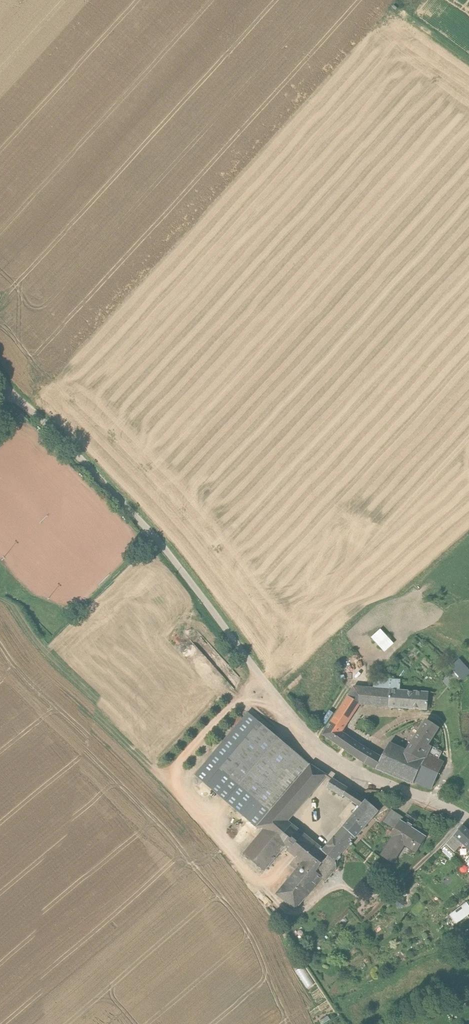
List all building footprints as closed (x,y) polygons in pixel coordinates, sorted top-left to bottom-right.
[(385,651),(393,658),(400,650),(392,643),(385,651)] [(468,687),(468,686),(468,668),(467,666),(458,672),(468,687)] [(450,688),(456,696),(468,687),(462,679),(450,688)] [(406,690),(382,688),(381,699),(395,700),(405,701),(406,690)] [(360,697),(354,706),(364,714),(394,716),(395,700),(381,699),(360,697)] [(432,718),(433,703),(405,701),(395,700),(394,716),(432,718)] [(330,744),(362,765),(367,756),(346,742),(364,714),(354,706),(330,744)] [(345,872),(340,868),(330,859),(332,857),(325,851),(323,853),(291,827),(324,789),(326,789),(331,783),(316,774),(255,722),(202,784),(270,839),(252,861),(270,877),(289,855),(302,865),(297,872),(303,877),(291,892),(283,901),(302,916),(309,907),(308,906),(327,884),(332,888),(345,872)] [(443,737),(432,730),(412,760),(429,769),(435,756),(432,754),(443,737)] [(367,756),(362,765),(370,771),(418,791),(419,789),(437,797),(448,772),(442,768),(445,761),(435,756),(429,769),(412,760),(395,752),(387,767),(367,756)] [(361,822),(345,841),(356,850),(383,819),(372,810),(373,809),(361,802),(355,798),(338,787),(333,795),(349,805),(350,803),(357,808),(364,814),(358,820),(361,822)] [(421,861),(431,845),(407,829),(409,826),(397,818),(389,830),(400,837),(395,845),(397,845),(386,863),(399,871),(410,854),(421,861)] [(450,852),(459,860),(467,851),(468,853),(468,835),(467,833),(452,850),(450,852)] [(356,850),(345,841),(332,857),(330,859),(340,868),(356,850)] [(468,927),(468,914),(455,923),(461,932),(468,927)]
